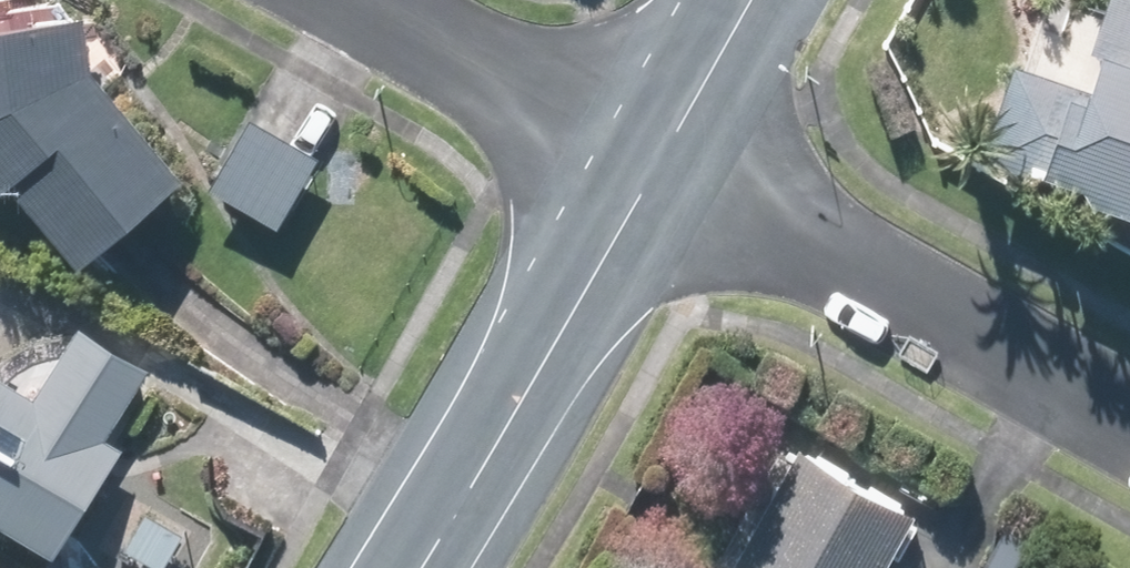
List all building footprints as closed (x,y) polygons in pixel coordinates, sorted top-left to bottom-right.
[(5,187),(75,268),(181,181),(88,73),(82,18),(70,19),(58,4),(35,6),(35,0),(0,0),(0,191),(5,187)] [(1084,53),(1094,56),(1082,90),(1006,66),(981,147),(1035,166),(1032,176),(1073,189),(1080,201),(1127,218),(1129,218),(1129,0),(1101,0),(1084,53)] [(247,120),(206,190),(274,230),(315,160),(247,120)] [(53,555),(119,448),(105,439),(147,371),(73,326),(31,394),(0,376),(0,522),(53,555)] [(909,516),(795,452),(730,567),(880,567),(909,516)]
